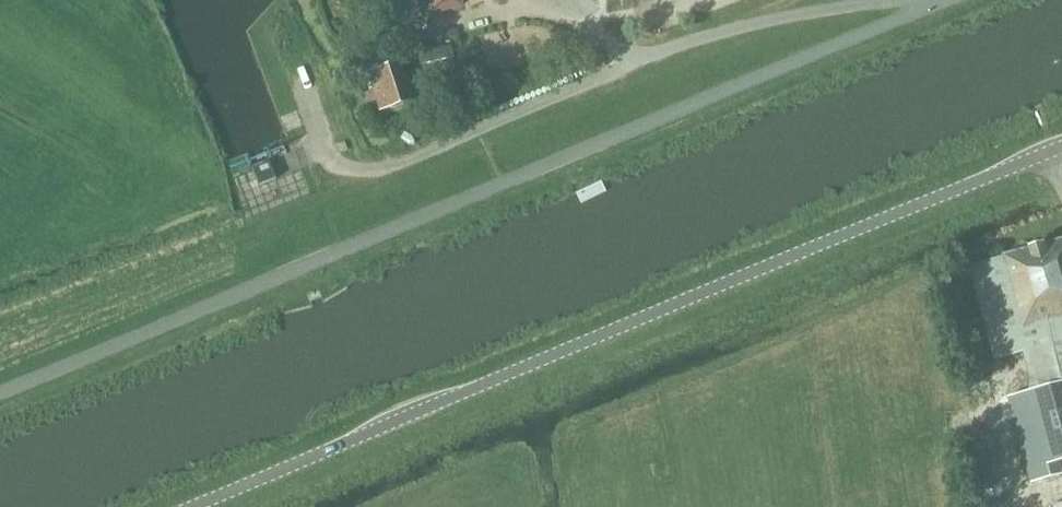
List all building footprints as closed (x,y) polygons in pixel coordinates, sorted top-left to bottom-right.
[(389,29),(425,19),(419,0),(381,0),(389,29)] [(472,9),(504,0),(470,0),(472,9)] [(381,123),(414,113),(406,92),(398,64),(366,74),(381,123)] [(261,187),(279,180),(271,163),(254,170),(261,187)] [(972,269),(997,364),(1029,355),(1039,393),(1014,399),(1037,485),(1061,479),(1061,243),(1004,258),(1004,260),(972,269)]
